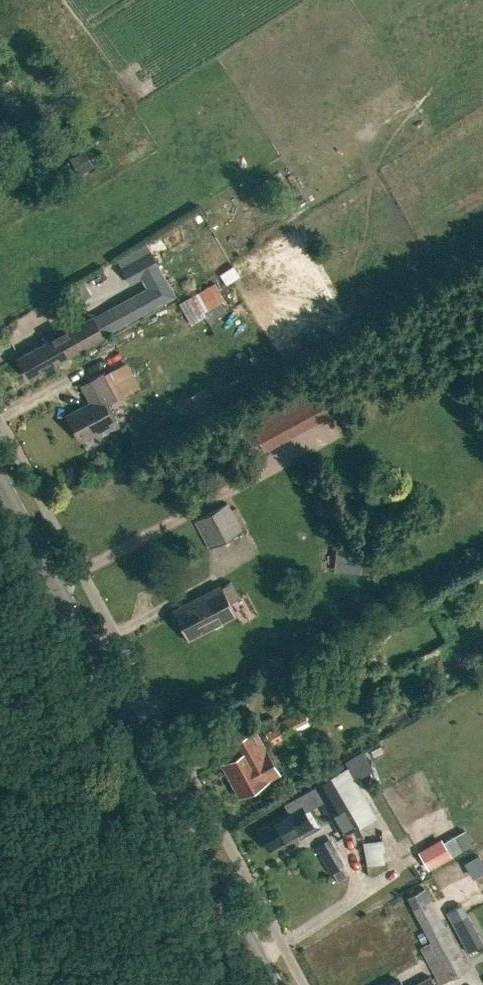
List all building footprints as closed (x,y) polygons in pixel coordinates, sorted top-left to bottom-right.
[(83,150),(69,158),(79,175),(94,166),(83,150)] [(322,201),(328,192),(315,184),(309,192),(322,201)] [(131,284),(161,267),(152,253),(123,270),(131,284)] [(188,321),(224,301),(214,283),(179,304),(188,321)] [(60,335),(58,331),(43,339),(46,343),(18,358),(28,376),(103,335),(103,336),(123,325),(115,311),(95,322),(93,317),(60,335)] [(105,376),(116,398),(118,400),(140,388),(127,364),(105,376)] [(98,437),(118,426),(106,404),(116,398),(105,376),(103,374),(82,385),(91,404),(67,416),(79,440),(95,432),(98,437)] [(312,424),(329,415),(313,387),(297,396),(312,424)] [(205,407),(196,391),(185,398),(193,413),(205,407)] [(294,413),(262,429),(270,444),(302,428),(294,413)] [(243,530),(233,511),(228,502),(193,521),(209,548),(243,530)] [(361,552),(337,550),(335,569),(360,571),(361,552)] [(176,608),(180,615),(176,616),(188,639),(235,615),(221,586),(176,608)] [(272,745),(287,737),(310,724),(302,710),(278,722),(279,724),(265,732),(272,745)] [(238,796),(269,779),(278,774),(253,730),(235,740),(241,753),(220,765),(238,796)] [(353,762),(337,771),(365,821),(382,812),(353,762)] [(314,786),(322,801),(330,815),(347,805),(330,777),(314,786)] [(305,811),(322,801),(314,786),(284,803),(289,812),(258,830),(269,850),(313,825),(305,811)] [(473,844),(466,830),(444,842),(442,838),(419,851),(429,869),(473,844)] [(383,839),(363,842),(366,865),(384,863),(382,851),(384,851),(383,839)] [(339,851),(324,860),(331,873),(333,872),(341,867),(347,864),(339,851)] [(464,862),(471,873),(482,866),(482,861),(479,854),(464,862)] [(341,867),(333,872),(338,881),(346,876),(341,867)] [(427,889),(407,900),(450,980),(470,969),(427,889)] [(463,917),(452,923),(468,952),(479,947),(463,917)]
